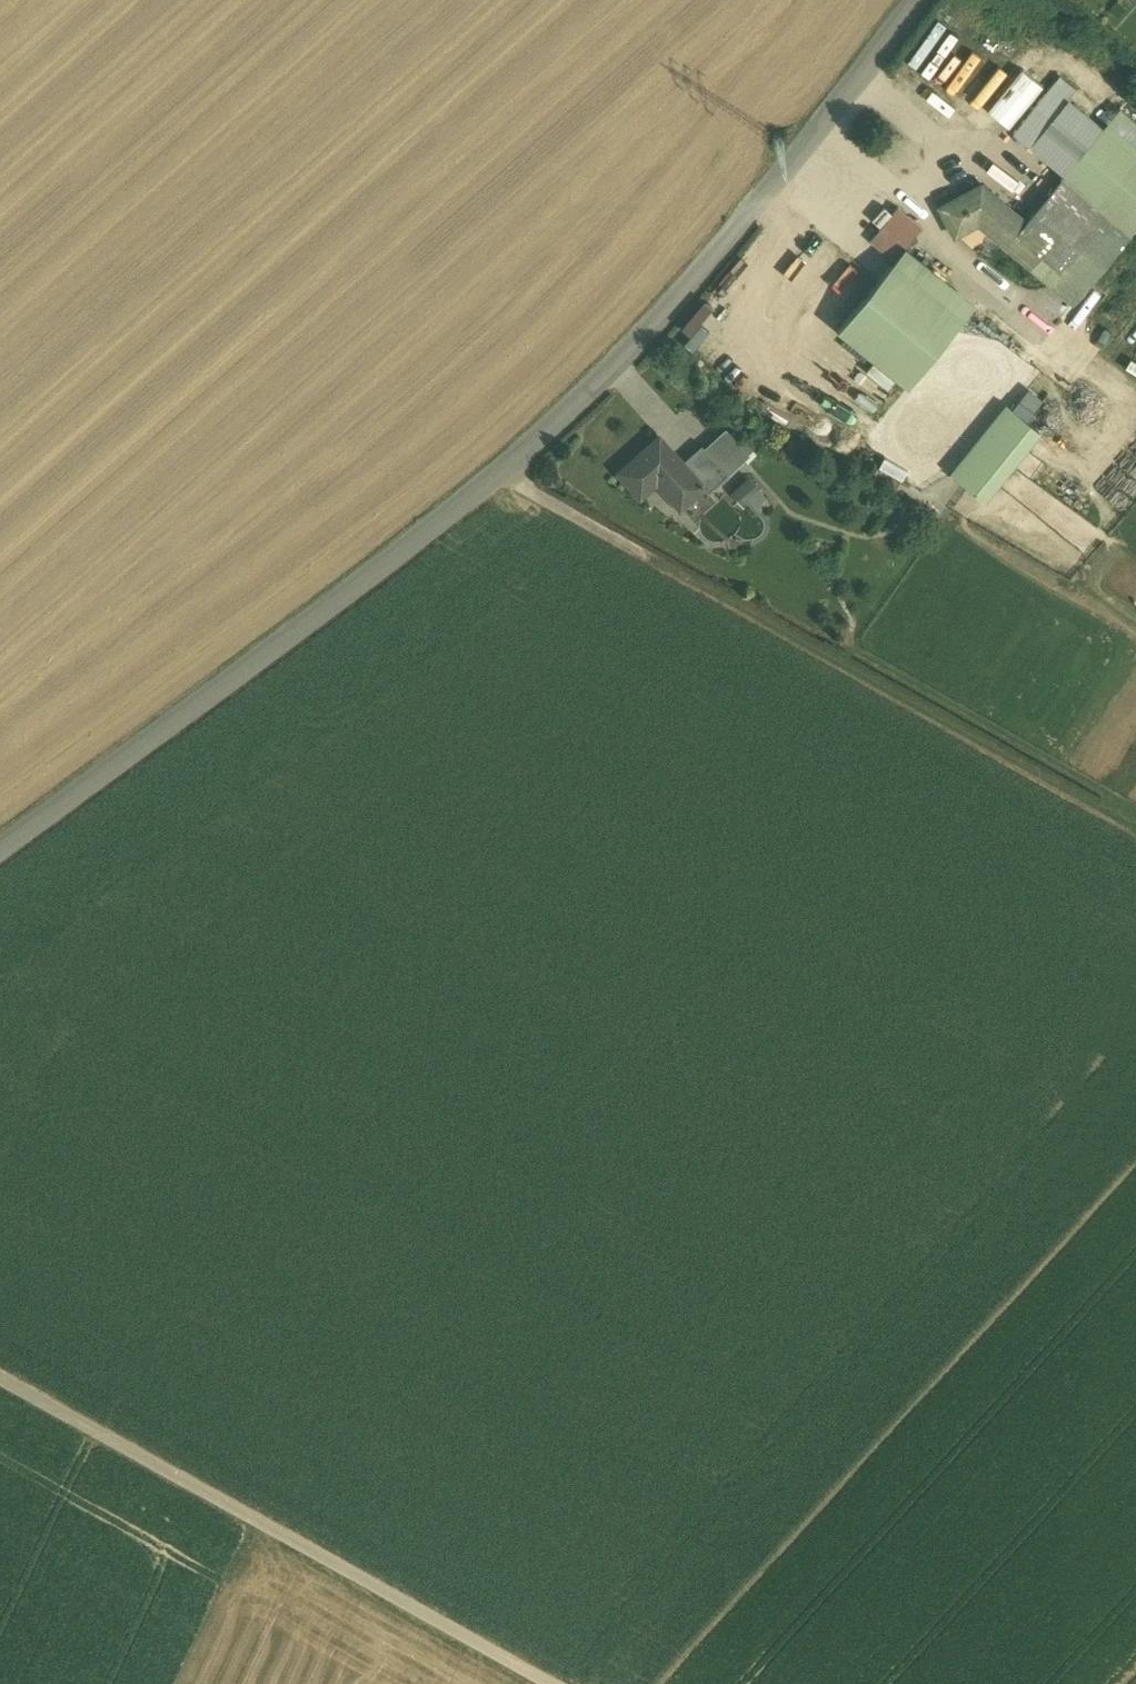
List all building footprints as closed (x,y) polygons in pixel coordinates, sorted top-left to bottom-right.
[(1059,75),(1012,132),(1063,175),(1132,232),(1133,231),(1135,227),(1135,122),(1119,107),(1110,118),(1059,75)] [(1080,250),(1052,284),(1074,301),(1132,232),(1063,175),(1033,211),(1080,250)] [(980,185),(939,207),(954,234),(977,222),(1052,284),(1080,250),(1033,211),(1025,221),(980,185)] [(898,206),(870,240),(894,260),(922,225),(898,206)] [(894,260),(837,329),(908,386),(964,316),(894,260)] [(1005,403),(949,472),(984,500),(1040,431),(1005,403)] [(722,431),(704,447),(728,474),(730,476),(748,460),(722,431)] [(659,437),(619,472),(636,490),(652,475),(680,507),(702,487),(704,486),(681,461),(659,437)] [(704,447),(701,444),(681,461),(704,486),(702,487),(707,492),(728,474),(704,447)] [(751,474),(735,488),(753,509),(769,495),(751,474)]
